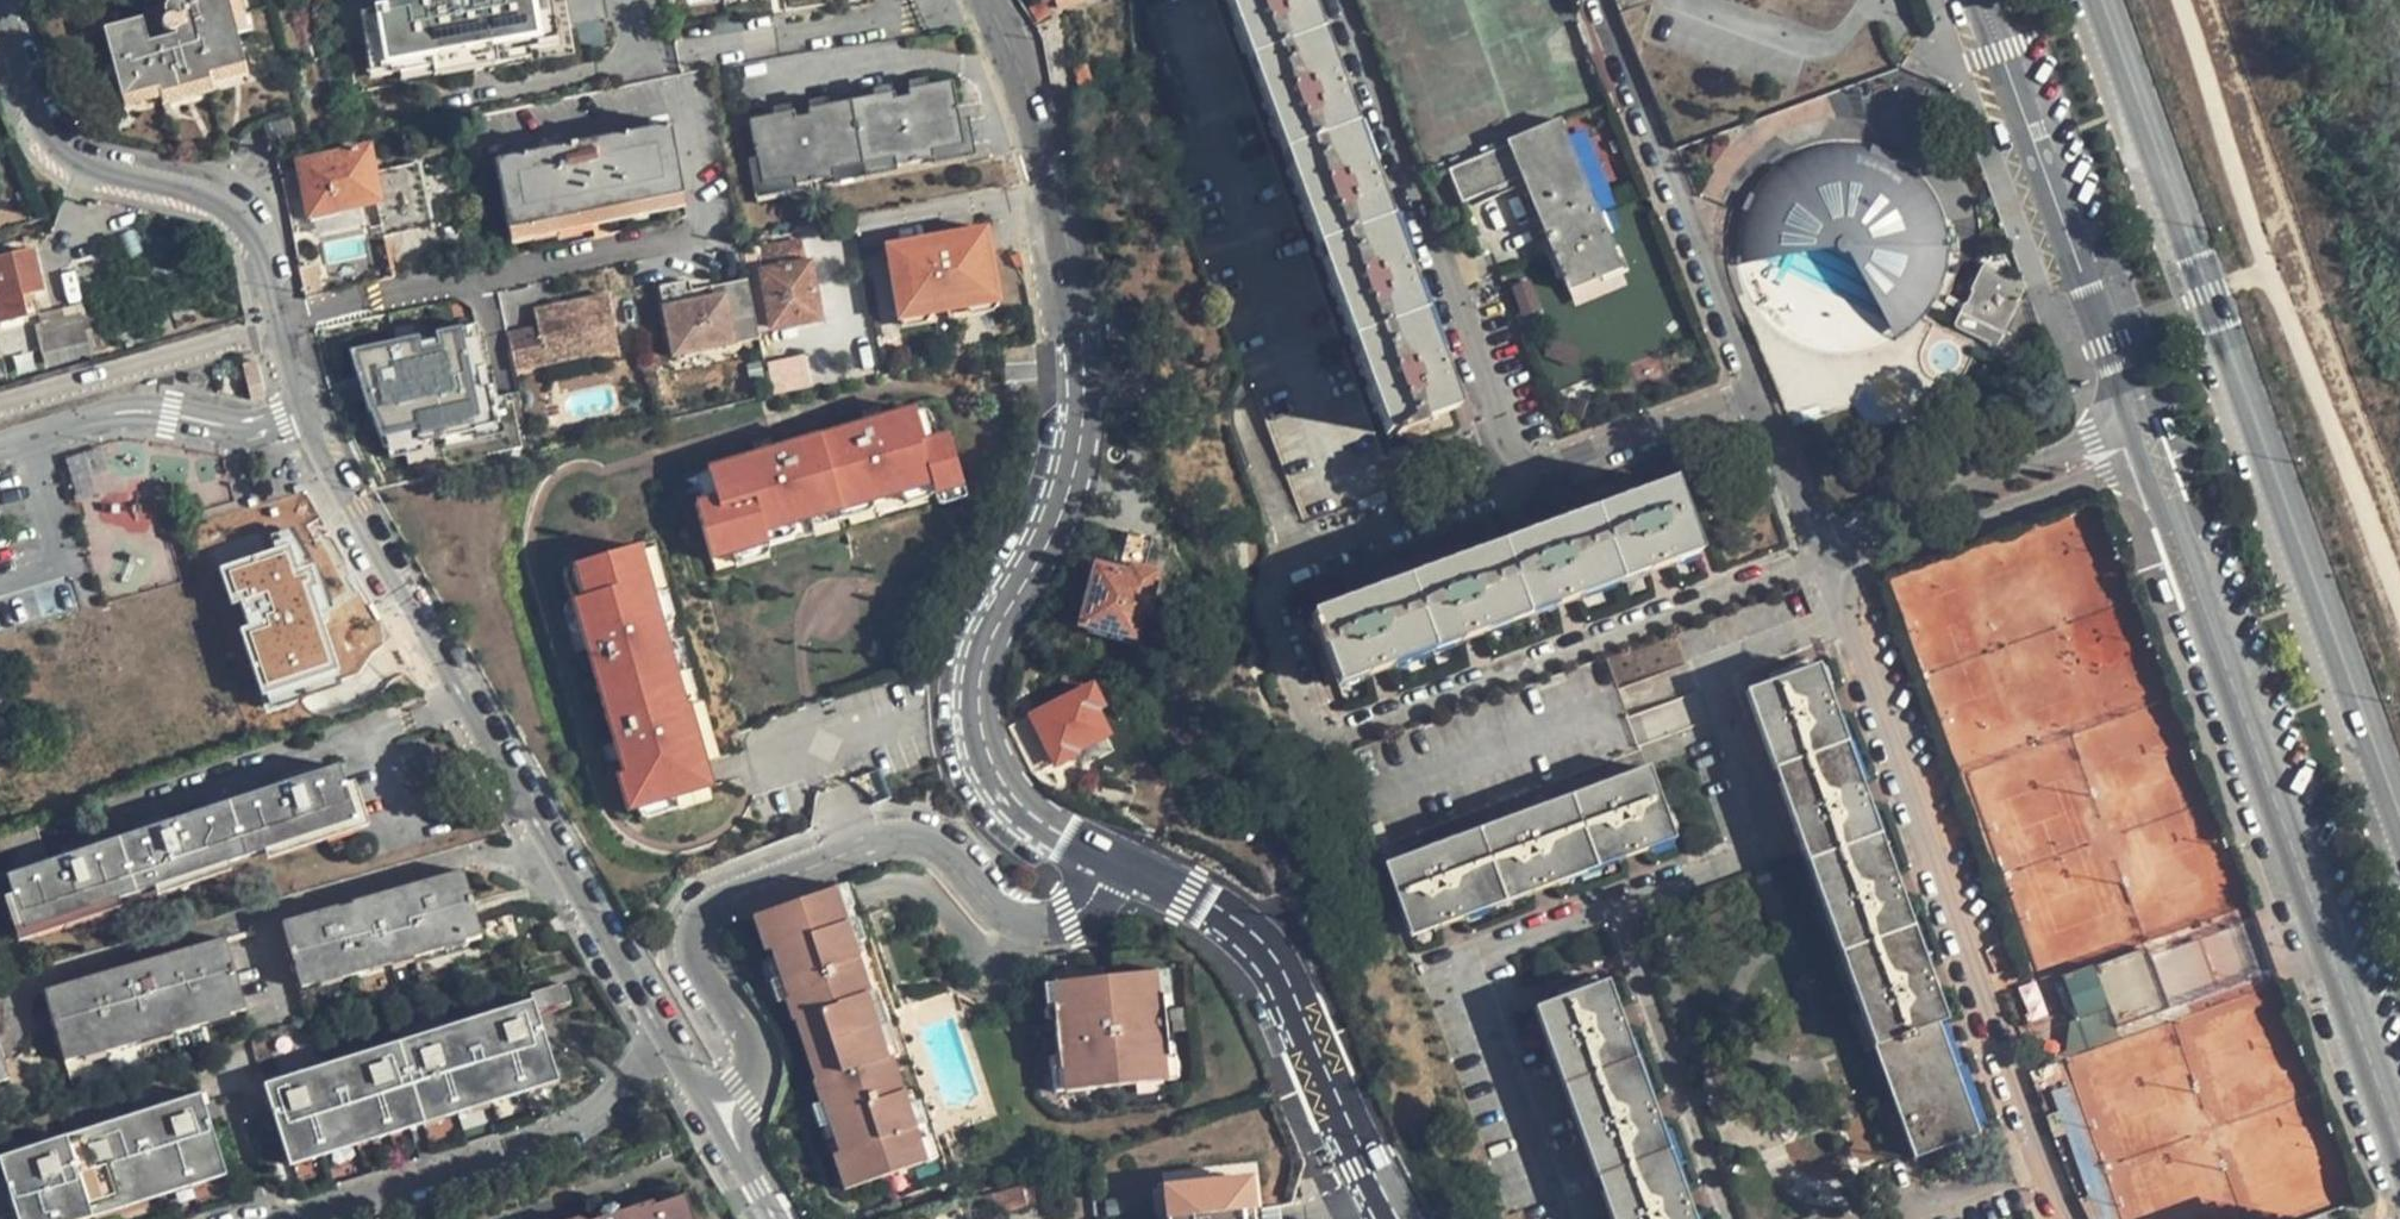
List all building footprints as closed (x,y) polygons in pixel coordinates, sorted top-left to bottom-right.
[(167,4),(170,8),(165,19),(168,23),(175,27),(173,32),(177,42),(151,48),(144,22),(103,31),(120,101),(157,92),(160,97),(201,89),(207,87),(209,80),(244,73),(228,0),(169,0),(167,4)] [(552,11),(551,1),(550,0),(378,0),(384,54),(505,34),(526,31),(554,28),(552,11)] [(1386,434),(1411,425),(1449,410),(1442,389),(1450,385),(1440,355),(1430,356),(1408,294),(1415,290),(1403,258),(1394,260),(1374,201),(1381,198),(1369,166),(1361,168),(1340,109),(1347,105),(1334,72),(1326,74),(1304,13),(1312,9),(1308,0),(1220,0),(1386,434)] [(1589,60),(1595,58),(1587,33),(1582,22),(1577,26),(1589,60)] [(898,167),(933,161),(935,153),(965,147),(953,83),(911,92),(911,97),(896,100),(895,94),(810,111),(811,116),(797,119),(796,114),(752,122),(763,185),(794,180),(797,187),(833,180),(833,173),(894,160),(897,162),(898,167)] [(1461,203),(1519,179),(1568,293),(1620,269),(1558,120),(1505,141),(1506,147),(1448,171),(1461,203)] [(263,133),(266,142),(292,132),(290,124),(263,133)] [(683,196),(670,126),(500,159),(497,163),(510,229),(683,196)] [(1725,189),(1786,366),(1963,306),(1902,128),(1725,189)] [(395,277),(387,238),(432,227),(418,164),(374,172),(368,147),(300,163),(312,223),(332,219),(332,214),(359,208),(375,281),(395,277)] [(925,243),(882,249),(892,312),(994,297),(985,234),(943,240),(939,240),(940,246),(926,249),(925,243)] [(939,240),(943,240),(942,237),(938,234),(927,236),(924,240),(925,243),(926,249),(940,246),(939,240)] [(819,322),(821,319),(809,263),(806,262),(802,239),(747,250),(762,330),(819,322)] [(25,316),(22,297),(41,291),(32,252),(0,260),(0,322),(25,316)] [(318,265),(301,268),(308,296),(324,292),(318,265)] [(2003,331),(2024,286),(1984,267),(1981,268),(1971,291),(1972,293),(1967,305),(1965,306),(1963,310),(1964,313),(1965,316),(1996,332),(2003,331)] [(736,344),(732,321),(756,316),(748,279),(703,288),(705,299),(694,301),(692,291),(690,280),(661,286),(674,356),(736,344)] [(705,299),(703,288),(692,291),(694,301),(705,299)] [(994,297),(892,312),(894,324),(903,331),(921,328),(928,319),(962,314),(971,321),(990,318),(996,309),(994,297)] [(511,338),(518,374),(622,354),(612,300),(538,314),(541,332),(511,338)] [(43,324),(49,352),(87,343),(81,315),(43,324)] [(760,339),(756,316),(732,321),(736,344),(760,339)] [(458,321),(348,349),(377,433),(476,410),(458,321)] [(771,359),(777,390),(813,383),(807,353),(771,359)] [(258,361),(244,365),(252,401),(266,397),(258,361)] [(963,488),(937,401),(700,471),(709,501),(696,505),(714,562),(766,547),(762,534),(929,484),(933,497),(963,488)] [(1674,552),(1695,544),(1683,506),(1672,481),(1553,524),(1312,613),(1321,637),(1335,676),(1358,667),(1363,676),(1396,664),(1393,655),(1453,632),(1456,642),(1482,632),(1488,630),(1485,621),(1547,598),(1550,607),(1580,595),(1577,586),(1640,565),(1644,574),(1676,562),(1674,552)] [(1692,504),(1683,506),(1695,544),(1705,541),(1692,504)] [(1139,613),(1145,614),(1154,574),(1144,571),(1150,542),(1129,537),(1119,571),(1096,565),(1080,627),(1131,639),(1139,613)] [(338,594),(327,563),(321,565),(319,559),(277,575),(267,544),(217,562),(233,607),(253,600),(248,587),(270,579),(274,592),(275,592),(283,614),(308,605),(338,594)] [(640,547),(576,564),(584,596),(575,597),(624,772),(619,773),(630,811),(714,789),(692,706),(686,707),(669,644),(667,645),(640,547)] [(274,592),(270,579),(248,587),(253,600),(274,592)] [(312,617),(342,606),(338,594),(308,605),(312,617)] [(1325,679),(1335,676),(1321,637),(1311,642),(1325,679)] [(1767,673),(1771,681),(1808,667),(1805,659),(1767,673)] [(1808,667),(1771,681),(1747,690),(1915,1157),(1978,1134),(1931,1000),(1937,997),(1925,965),(1917,967),(1896,910),(1905,906),(1893,874),(1884,876),(1863,819),(1869,810),(1859,780),(1851,783),(1830,725),(1838,721),(1826,690),(1818,693),(1808,667)] [(1032,715),(1057,763),(1075,754),(1075,751),(1108,734),(1096,710),(1102,705),(1092,686),(1032,715)] [(1032,715),(1011,725),(1037,773),(1057,763),(1032,715)] [(37,826),(0,839),(0,852),(26,928),(356,820),(338,767),(212,807),(138,832),(49,860),(37,826)] [(1672,830),(1657,793),(1648,767),(1387,863),(1411,927),(1432,919),(1435,927),(1469,915),(1466,906),(1525,886),(1528,893),(1545,887),(1561,880),(1558,873),(1600,857),(1616,851),(1619,859),(1652,847),(1649,838),(1672,830)] [(1666,790),(1657,793),(1672,830),(1680,827),(1666,790)] [(1384,821),(1375,825),(1381,845),(1391,841),(1384,821)] [(481,936),(464,871),(391,892),(349,903),(282,922),(299,987),(412,956),(481,936)] [(841,909),(832,885),(806,895),(748,917),(747,919),(761,954),(770,951),(787,996),(782,999),(789,1021),(796,1020),(816,1078),(811,1081),(818,1100),(823,1099),(840,1148),(832,1151),(843,1187),(921,1159),(928,1156),(892,1053),(885,1054),(864,992),(869,991),(841,909)] [(226,939),(43,990),(62,1055),(80,1051),(242,1005),(238,985),(226,939)] [(2108,998),(2112,1008),(2119,1027),(2168,1009),(2147,951),(2063,981),(2073,1011),(2108,998)] [(1171,956),(1158,958),(1161,982),(1166,983),(1167,994),(1171,992),(1174,984),(1171,956)] [(1161,982),(1158,958),(1110,963),(1111,971),(1087,975),(1086,973),(1079,974),(1078,967),(1060,968),(1062,993),(1057,994),(1059,1008),(1062,1042),(1064,1057),(1069,1057),(1072,1081),(1170,1070),(1168,1045),(1172,1044),(1170,1030),(1167,994),(1166,983),(1161,982)] [(1110,963),(1078,967),(1079,974),(1086,973),(1087,975),(1111,971),(1110,963)] [(1053,1004),(1059,1008),(1057,994),(1062,993),(1060,968),(1048,970),(1051,999),(1053,1004)] [(1557,991),(1560,999),(1598,985),(1596,977),(1557,991)] [(531,993),(533,1000),(537,1011),(572,1000),(567,986),(563,986),(563,983),(531,993)] [(1598,985),(1560,999),(1537,1008),(1613,1218),(1694,1218),(1681,1186),(1673,1189),(1652,1131),(1661,1128),(1649,1094),(1639,1098),(1618,1040),(1627,1036),(1616,1005),(1606,1007),(1598,985)] [(2077,1020),(2112,1008),(2108,998),(2073,1011),(2077,1020)] [(537,1011),(533,1000),(494,1012),(266,1084),(289,1153),(554,1070),(537,1011)] [(1173,1030),(1170,1030),(1172,1044),(1168,1045),(1170,1070),(1183,1068),(1180,1040),(1177,1034),(1173,1030)] [(1060,1083),(1072,1081),(1069,1057),(1064,1057),(1062,1042),(1057,1051),(1060,1083)] [(140,1190),(222,1164),(201,1095),(1,1157),(20,1218),(49,1218),(140,1190)] [(1241,1177),(1229,1178),(1233,1212),(1245,1211),(1241,1177)] [(1155,1186),(1159,1218),(1233,1218),(1233,1212),(1229,1178),(1155,1186)] [(1027,1204),(1022,1184),(992,1193),(998,1213),(1027,1204)] [(686,1199),(659,1207),(656,1201),(624,1213),(620,1207),(616,1205),(607,1207),(603,1213),(604,1218),(692,1218),(686,1199)] [(968,1201),(954,1205),(956,1218),(971,1218),(968,1201)]
